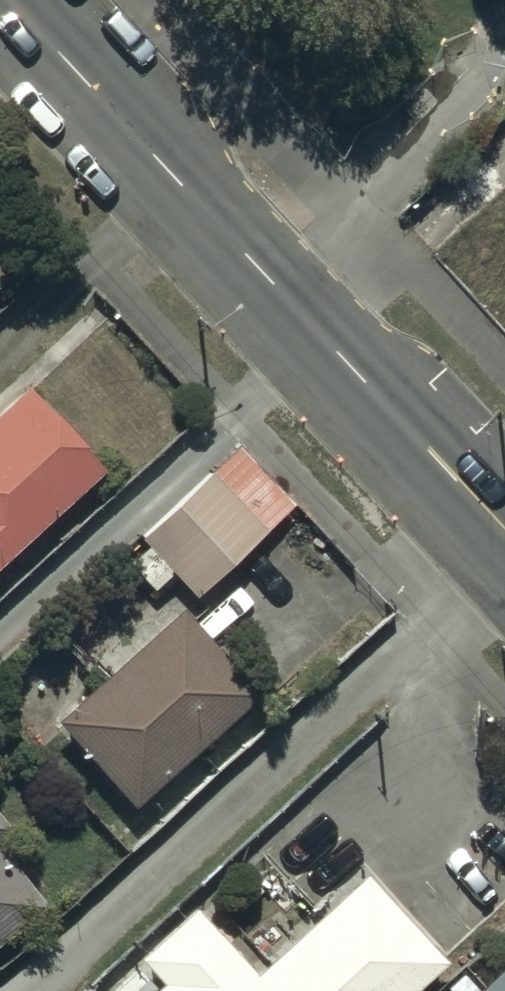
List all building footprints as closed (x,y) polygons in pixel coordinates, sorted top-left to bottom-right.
[(102,460),(27,378),(0,403),(0,553),(102,460)] [(172,568),(193,590),(290,498),(236,442),(120,552),(152,586),(172,568)] [(53,714),(131,798),(255,684),(178,600),(53,714)] [(44,898),(0,844),(0,933),(44,898)] [(443,954),(361,866),(255,965),(192,898),(136,950),(160,977),(146,990),(404,990),(443,954)] [(473,989),(475,990),(504,990),(504,960),(473,989)]
